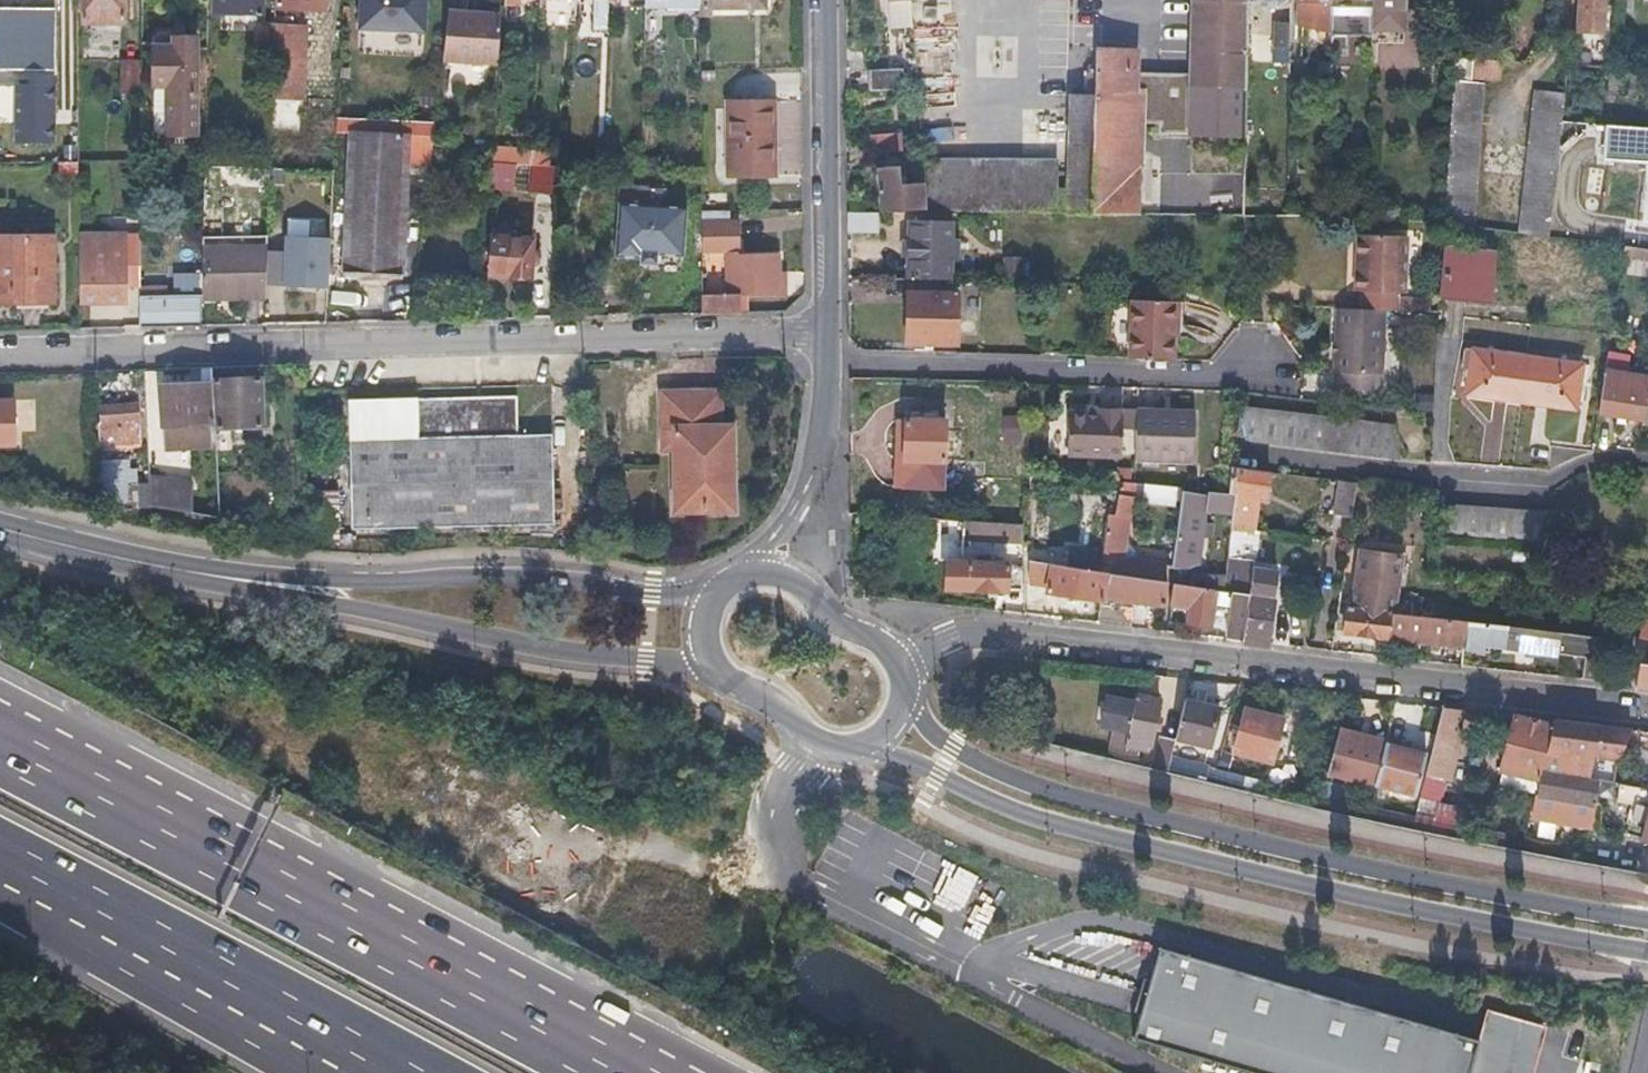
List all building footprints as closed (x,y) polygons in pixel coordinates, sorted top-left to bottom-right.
[(82,19),(121,20),(121,0),(82,0),(82,19)] [(269,24),(269,14),(269,4),(270,0),(260,0),(210,0),(210,10),(254,12),(253,23),(269,24)] [(422,0),(357,0),(356,27),(421,30),(422,0)] [(604,27),(604,0),(592,0),(591,26),(604,27)] [(696,0),(642,0),(641,8),(696,9),(696,6),(696,0)] [(696,6),(709,6),(709,10),(762,7),(762,0),(696,0),(696,6)] [(913,28),(911,0),(909,0),(908,0),(887,0),(889,29),(913,28)] [(1247,52),(1248,0),(1193,0),(1191,51),(1194,51),(1247,52)] [(1331,4),(1331,0),(1297,0),(1296,24),(1331,26),(1331,4)] [(1372,4),(1371,26),(1402,27),(1402,0),(1372,0),(1372,4)] [(1578,31),(1602,32),(1604,0),(1580,0),(1578,31)] [(1617,13),(1624,13),(1633,13),(1634,0),(1618,0),(1617,13)] [(52,68),(52,8),(0,8),(0,68),(52,68)] [(494,65),(497,15),(445,11),(439,61),(494,65)] [(290,14),(269,14),(269,24),(268,58),(267,95),(300,96),(301,25),(290,25),(290,14)] [(269,24),(253,23),(253,58),(268,58),(269,24)] [(1290,50),(1290,23),(1274,23),(1273,49),(1290,50)] [(1343,26),(1331,26),(1330,47),(1342,47),(1343,26)] [(1402,27),(1371,26),(1371,42),(1401,43),(1402,27)] [(947,28),(913,32),(914,43),(948,40),(947,28)] [(166,131),(193,132),(192,34),(149,34),(148,82),(165,82),(166,131)] [(1096,96),(1135,96),(1135,51),(1095,50),(1096,96)] [(1209,84),(1246,85),(1247,52),(1194,51),(1192,84),(1209,84)] [(1454,81),(1473,80),(1473,76),(1498,76),(1499,59),(1455,57),(1454,81)] [(115,90),(138,90),(138,61),(115,60),(115,90)] [(870,70),(869,90),(899,90),(899,70),(870,70)] [(54,75),(20,73),(16,139),(51,141),(54,75)] [(1473,80),(1454,81),(1445,223),(1474,226),(1483,81),(1473,80)] [(1246,151),(1246,85),(1209,84),(1208,107),(1217,108),(1217,150),(1246,151)] [(1551,236),(1567,91),(1537,89),(1521,233),(1551,236)] [(1069,188),(1069,198),(1094,198),(1094,170),(1139,171),(1139,96),(1135,96),(1096,96),(1070,95),(1069,188)] [(724,102),(725,174),(770,174),(769,101),(724,102)] [(427,166),(433,121),(334,114),(332,130),(348,130),(342,269),(400,272),(407,164),(427,166)] [(869,137),(869,154),(901,153),(900,136),(869,137)] [(489,146),(488,162),(527,164),(528,148),(489,146)] [(1604,155),(1600,207),(1638,210),(1643,158),(1604,155)] [(976,214),(1094,213),(1094,198),(1069,198),(1069,188),(1056,188),(1055,160),(922,161),(923,184),(925,211),(926,214),(976,214)] [(527,164),(488,162),(487,188),(525,191),(527,164)] [(552,165),(527,164),(525,191),(560,193),(561,177),(552,176),(552,165)] [(923,184),(907,185),(900,185),(899,177),(899,167),(878,168),(881,214),(925,211),(923,184)] [(1139,171),(1094,170),(1094,198),(1094,213),(1244,212),(1244,173),(1139,171)] [(443,175),(427,173),(425,193),(440,195),(443,175)] [(899,177),(900,185),(907,185),(906,176),(899,177)] [(617,183),(615,201),(659,205),(661,187),(617,183)] [(659,205),(615,201),(610,254),(678,259),(684,207),(659,205)] [(878,214),(848,213),(848,232),(877,232),(878,214)] [(76,232),(77,300),(123,298),(122,237),(138,236),(138,219),(115,220),(115,233),(76,232)] [(701,223),(701,235),(740,233),(739,222),(701,223)] [(909,222),(906,274),(949,276),(950,258),(957,258),(957,240),(951,240),(951,222),(909,222)] [(1474,226),(1445,223),(1444,240),(1472,243),(1474,226)] [(0,233),(0,300),(51,299),(50,233),(0,233)] [(741,257),(740,233),(701,235),(704,312),(749,311),(748,291),(778,289),(776,255),(741,257)] [(327,237),(285,235),(283,288),(325,290),(327,237)] [(531,238),(489,236),(487,274),(529,276),(531,238)] [(1388,313),(1420,314),(1420,302),(1398,301),(1398,294),(1403,294),(1406,238),(1357,236),(1355,292),(1363,292),(1362,311),(1388,313)] [(200,293),(200,295),(262,296),(263,245),(201,245),(201,250),(200,265),(200,293)] [(1623,257),(1647,260),(1647,248),(1624,245),(1623,257)] [(1495,252),(1444,247),(1440,298),(1491,304),(1495,252)] [(168,265),(200,265),(201,250),(168,250),(168,265)] [(1023,254),(1002,255),(1002,274),(1024,274),(1023,254)] [(907,291),(905,342),(954,343),(956,293),(907,291)] [(200,324),(200,295),(200,293),(138,294),(137,326),(171,325),(200,324)] [(1130,301),(1128,361),(1170,362),(1171,328),(1176,328),(1176,302),(1130,301)] [(1420,302),(1420,314),(1430,315),(1430,302),(1420,302)] [(1384,393),(1388,313),(1362,311),(1338,310),(1335,390),(1384,393)] [(1520,401),(1527,357),(1474,350),(1468,395),(1520,401)] [(1608,353),(1605,371),(1626,374),(1629,356),(1608,353)] [(1581,363),(1527,357),(1520,401),(1574,408),(1581,363)] [(1605,371),(1599,411),(1644,418),(1647,392),(1647,377),(1626,374),(1605,371)] [(259,378),(212,380),(214,427),(261,426),(259,378)] [(160,385),(162,423),(206,421),(205,384),(160,385)] [(733,506),(731,422),(722,422),(721,387),(660,387),(662,446),(674,446),(675,507),(733,506)] [(13,443),(13,398),(0,398),(0,443),(13,443)] [(138,403),(96,405),(98,438),(139,437),(138,403)] [(415,404),(348,406),(349,444),(350,534),(551,536),(551,442),(518,443),(517,403),(415,404)] [(1023,404),(991,403),(990,435),(1023,436),(1023,404)] [(1139,406),(1138,414),(1170,415),(1170,407),(1139,406)] [(1196,408),(1170,407),(1170,415),(1138,414),(1137,459),(1195,461),(1196,408)] [(1246,420),(1250,442),(1317,449),(1379,457),(1401,459),(1394,424),(1246,407),(1246,420)] [(1103,408),(1103,413),(1089,413),(1071,413),(1070,455),(1125,457),(1127,409),(1103,408)] [(892,487),(902,487),(904,419),(895,419),(892,487)] [(904,419),(902,487),(941,488),(944,421),(904,419)] [(217,492),(214,436),(189,436),(191,492),(217,492)] [(1012,463),(983,462),(982,483),(1008,484),(1008,481),(1024,481),(1027,447),(1013,446),(1012,463)] [(1228,513),(1227,528),(1248,531),(1255,532),(1259,500),(1260,492),(1268,493),(1271,472),(1231,467),(1230,480),(1230,490),(1229,493),(1228,513)] [(1217,489),(1230,490),(1230,480),(1218,480),(1217,489)] [(1338,481),(1334,515),(1350,519),(1355,483),(1338,481)] [(1141,558),(1129,558),(1123,557),(1125,538),(1130,484),(1117,483),(1113,515),(1106,515),(1106,520),(1100,571),(1107,571),(1104,598),(1163,604),(1166,577),(1162,577),(1163,561),(1141,558)] [(1142,501),(1174,504),(1177,488),(1144,485),(1142,501)] [(1177,488),(1174,504),(1181,504),(1182,492),(1183,488),(1177,488)] [(1208,511),(1228,513),(1229,493),(1210,491),(1210,494),(1182,492),(1181,504),(1172,568),(1187,570),(1198,564),(1198,558),(1202,558),(1205,537),(1206,521),(1208,511)] [(1267,500),(1268,493),(1260,492),(1259,500),(1267,500)] [(1543,546),(1546,512),(1449,503),(1447,537),(1543,546)] [(1085,569),(1100,571),(1106,520),(1091,518),(1085,569)] [(945,564),(945,588),(1025,592),(1027,555),(1011,555),(1012,524),(961,521),(959,556),(965,557),(965,564),(945,564)] [(1217,522),(1206,521),(1205,537),(1215,538),(1217,522)] [(1248,531),(1227,528),(1227,543),(1247,546),(1248,531)] [(1125,538),(1123,557),(1129,558),(1131,539),(1125,538)] [(1346,635),(1389,639),(1392,615),(1417,618),(1419,605),(1396,602),(1402,557),(1360,552),(1353,610),(1348,610),(1346,635)] [(1040,563),(1076,568),(1077,558),(1041,554),(1040,563)] [(1225,576),(1224,590),(1249,593),(1252,573),(1247,564),(1241,561),(1226,560),(1225,576)] [(1104,598),(1107,571),(1100,571),(1085,569),(1076,568),(1040,563),(1033,562),(1030,586),(1048,588),(1047,594),(1103,601),(1104,598)] [(1243,642),(1268,646),(1273,599),(1271,599),(1274,572),(1252,570),(1252,573),(1249,593),(1244,640),(1243,642)] [(1191,586),(1224,590),(1225,576),(1192,573),(1191,586)] [(1244,640),(1249,593),(1224,590),(1191,586),(1174,584),(1172,596),(1191,598),(1188,624),(1210,626),(1213,606),(1230,608),(1227,638),(1244,640)] [(1463,647),(1466,623),(1417,618),(1392,615),(1389,639),(1463,647)] [(1644,621),(1639,637),(1647,639),(1647,622),(1644,621)] [(1607,638),(1466,623),(1463,647),(1463,650),(1484,652),(1484,645),(1588,656),(1587,667),(1604,669),(1607,638)] [(1641,666),(1638,687),(1647,688),(1647,667),(1641,666)] [(1129,726),(1116,723),(1112,743),(1110,755),(1135,761),(1138,743),(1148,745),(1158,701),(1136,697),(1129,726)] [(1185,701),(1176,739),(1209,746),(1218,709),(1185,701)] [(1418,815),(1435,819),(1442,787),(1461,709),(1443,707),(1418,815)] [(1247,709),(1235,753),(1271,762),(1283,718),(1247,709)] [(1506,769),(1540,777),(1551,736),(1554,725),(1516,716),(1503,769),(1506,769)] [(1112,743),(1116,723),(1099,720),(1095,740),(1112,743)] [(1630,729),(1555,720),(1554,725),(1551,736),(1544,769),(1592,777),(1596,755),(1622,762),(1628,745),(1630,729)] [(1375,786),(1385,745),(1337,734),(1328,774),(1375,786)] [(1155,765),(1168,768),(1175,742),(1161,739),(1155,765)] [(1385,745),(1375,786),(1417,794),(1426,754),(1385,745)] [(1537,792),(1540,777),(1506,769),(1502,784),(1537,792)] [(1592,777),(1544,769),(1540,793),(1595,802),(1599,779),(1592,777)] [(1621,782),(1617,804),(1645,809),(1646,802),(1647,803),(1647,787),(1621,782)] [(1459,825),(1466,794),(1442,787),(1435,819),(1459,825)] [(1134,1039),(1251,1072),(1468,1072),(1477,1042),(1159,950),(1134,1039)] [(1487,1011),(1477,1042),(1468,1072),(1532,1072),(1546,1028),(1487,1011)]
